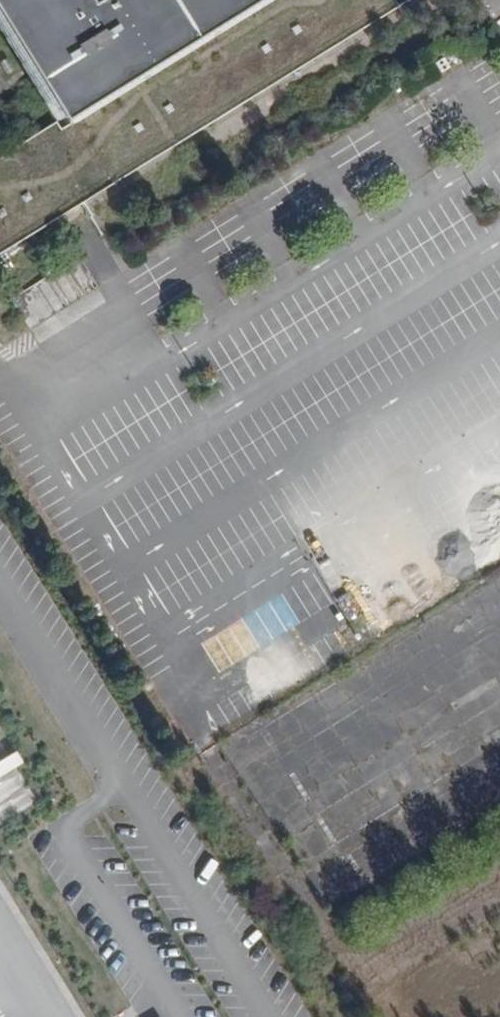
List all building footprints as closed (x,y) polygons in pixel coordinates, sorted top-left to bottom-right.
[(32,133),(273,0),(0,0),(0,75),(32,133)] [(201,94),(210,116),(222,111),(214,90),(201,94)] [(493,623),(499,618),(499,585),(478,598),(493,623)]
